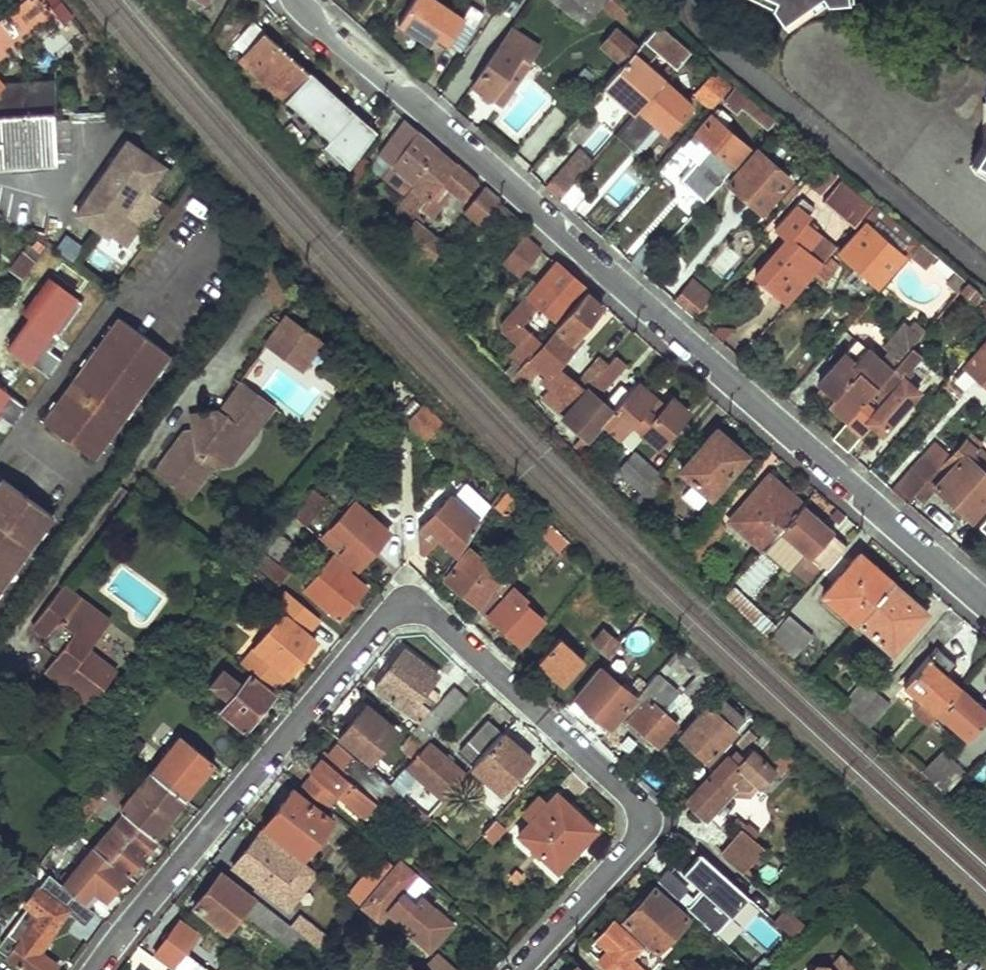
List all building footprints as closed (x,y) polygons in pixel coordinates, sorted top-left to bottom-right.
[(56,13),(46,0),(25,0),(0,20),(0,61),(56,13)] [(433,0),(413,0),(399,23),(432,45),(438,34),(461,49),(483,13),(471,6),(463,19),(433,0)] [(584,26),(601,4),(621,22),(634,8),(625,0),(554,0),(584,26)] [(774,12),(790,0),(765,0),(774,12)] [(309,71),(253,22),(233,44),(244,53),(238,59),(282,98),(309,71)] [(674,66),(687,51),(656,25),(636,48),(621,65),(604,85),(635,112),(637,109),(662,80),(644,65),(656,52),(674,66)] [(536,47),(508,27),(471,85),(498,107),(530,63),(528,60),(536,47)] [(621,65),(636,48),(614,29),(600,46),(621,65)] [(365,122),(309,71),(282,98),(327,139),(322,145),(334,156),(365,122)] [(729,88),(711,74),(696,91),(713,105),(729,88)] [(54,113),(53,80),(1,83),(0,81),(0,115),(54,113)] [(692,107),(662,80),(637,109),(666,135),(692,107)] [(767,130),(774,121),(736,89),(724,102),(735,111),(739,107),(767,130)] [(732,163),(745,147),(722,127),(727,120),(717,110),(682,149),(698,162),(713,146),(732,163)] [(54,113),(0,115),(0,167),(57,162),(54,113)] [(587,119),(576,141),(597,153),(609,130),(587,119)] [(421,134),(405,121),(378,156),(409,186),(437,148),(421,134)] [(781,127),(774,121),(767,130),(773,136),(781,127)] [(163,167),(127,142),(110,165),(114,168),(97,192),(94,190),(76,213),(107,235),(140,187),(148,191),(163,167)] [(762,212),(794,174),(784,166),(780,170),(759,151),(763,147),(757,142),(724,179),(762,212)] [(976,143),(971,156),(985,165),(985,142),(976,143)] [(475,181),(437,148),(409,186),(375,233),(415,276),(442,243),(414,220),(422,209),(429,216),(438,204),(432,198),(443,182),(462,199),(475,181)] [(576,178),(592,159),(580,148),(555,176),(568,188),(576,178)] [(591,190),(576,178),(568,188),(559,199),(573,211),(591,190)] [(861,221),(871,210),(839,182),(823,203),(852,228),(861,221)] [(496,199),(484,189),(464,214),(477,225),(496,199)] [(814,209),(800,199),(774,228),(788,240),(749,284),(769,301),(757,316),(768,325),(820,264),(805,251),(819,235),(803,222),(814,209)] [(910,255),(922,244),(876,205),(871,210),(861,221),(864,224),(838,253),(875,286),(902,257),(906,261),(910,255)] [(65,232),(57,248),(73,256),(81,240),(65,232)] [(531,243),(522,235),(501,263),(510,271),(521,272),(540,250),(531,243)] [(659,253),(646,242),(631,261),(643,272),(659,253)] [(937,256),(922,244),(910,255),(927,269),(937,256)] [(725,275),(739,258),(727,248),(713,265),(725,275)] [(36,261),(25,255),(14,272),(24,279),(36,261)] [(838,266),(829,259),(814,276),(823,283),(838,266)] [(573,278),(556,263),(537,286),(530,279),(520,293),(526,298),(499,327),(517,341),(506,353),(519,365),(522,362),(526,357),(544,337),(541,334),(536,338),(524,325),(541,305),(558,323),(587,290),(573,278)] [(62,352),(53,348),(81,290),(43,271),(6,349),(52,372),(62,352)] [(960,292),(967,282),(956,272),(947,281),(960,292)] [(693,275),(672,297),(694,317),(714,295),(693,275)] [(982,294),(967,282),(960,292),(959,293),(973,304),(982,294)] [(603,304),(587,290),(558,323),(553,327),(557,330),(529,360),(526,357),(522,362),(532,373),(540,363),(550,371),(545,376),(553,384),(546,393),(566,412),(607,366),(599,360),(576,384),(558,369),(582,341),(576,336),(603,304)] [(321,337),(285,311),(265,337),(301,364),(321,337)] [(163,348),(118,318),(44,421),(90,453),(163,348)] [(847,419),(921,335),(924,331),(913,321),(907,327),(904,324),(875,356),(856,340),(818,383),(820,386),(817,389),(829,400),(827,402),(847,419)] [(324,333),(321,337),(329,344),(332,339),(324,333)] [(930,342),(921,335),(847,419),(831,437),(847,451),(869,425),(879,434),(914,390),(900,378),(930,342)] [(964,369),(985,390),(985,344),(964,369)] [(616,356),(607,366),(566,412),(561,417),(587,439),(611,412),(601,403),(593,396),(601,386),(606,390),(619,377),(617,374),(627,366),(616,356)] [(274,402),(239,378),(219,408),(190,412),(192,430),(182,430),(155,466),(191,493),(210,463),(232,461),(274,402)] [(14,422),(28,402),(0,382),(0,413),(14,422)] [(640,382),(611,412),(587,439),(598,450),(607,440),(613,444),(630,424),(658,449),(688,413),(673,400),(666,408),(640,382)] [(421,401),(404,418),(425,438),(442,420),(421,401)] [(729,441),(716,430),(679,470),(694,483),(681,496),(695,509),(707,497),(709,498),(743,460),(725,444),(729,441)] [(963,440),(937,467),(934,470),(941,476),(933,486),(970,521),(985,504),(985,477),(966,460),(975,450),(963,440)] [(658,473),(633,452),(617,473),(640,493),(654,477),(658,473)] [(934,470),(937,467),(928,460),(924,465),(918,460),(893,489),(907,502),(934,470)] [(804,506),(770,476),(730,521),(763,551),(804,506)] [(667,488),(654,477),(640,493),(630,505),(642,518),(667,488)] [(4,478),(0,484),(0,577),(49,510),(4,478)] [(325,497),(313,486),(293,513),(303,521),(325,497)] [(459,551),(482,519),(450,491),(418,525),(420,548),(429,556),(439,565),(454,548),(459,551)] [(391,529),(355,501),(322,538),(336,551),(342,556),(344,553),(358,566),(376,546),(391,529)] [(840,539),(804,506),(763,551),(784,571),(786,568),(802,582),(840,539)] [(977,527),(985,534),(985,517),(977,527)] [(568,541),(549,523),(543,531),(562,549),(568,541)] [(289,538),(280,529),(268,548),(275,554),(289,538)] [(500,595),(509,583),(511,580),(467,546),(444,578),(464,594),(481,607),(493,591),(500,595)] [(342,556),(336,551),(305,588),(340,617),(354,600),(368,582),(357,573),(358,571),(342,556)] [(288,569),(267,552),(258,564),(279,582),(288,569)] [(892,585),(858,556),(823,596),(856,626),(859,623),(892,585)] [(268,581),(257,571),(246,586),(257,596),(268,581)] [(111,618),(62,582),(33,622),(49,634),(43,644),(57,655),(46,669),(93,704),(118,670),(89,648),(111,618)] [(526,598),(509,583),(500,595),(493,591),(481,607),(479,609),(489,618),(491,616),(503,628),(521,645),(543,618),(524,601),(526,598)] [(735,584),(725,595),(763,631),(773,620),(735,584)] [(892,585),(859,623),(892,653),(923,618),(901,600),(906,595),(892,585)] [(318,640),(282,611),(240,660),(276,690),(305,656),(318,640)] [(627,634),(607,618),(590,638),(607,651),(612,645),(615,648),(627,634)] [(811,638),(787,618),(771,638),(792,660),(811,638)] [(584,658),(558,634),(536,661),(550,673),(562,684),(584,658)] [(433,670),(402,646),(374,686),(419,721),(439,695),(429,686),(438,674),(433,670)] [(955,664),(936,648),(903,685),(920,700),(911,710),(928,726),(938,715),(961,690),(944,676),(955,664)] [(273,692),(250,672),(243,683),(223,667),(210,684),(229,699),(221,710),(242,728),(262,705),(273,692)] [(620,716),(646,686),(632,674),(622,685),(601,669),(577,696),(588,706),(584,711),(589,715),(593,719),(597,715),(611,728),(620,716)] [(678,691),(657,674),(646,686),(620,716),(627,722),(630,720),(642,731),(656,744),(675,722),(665,713),(669,709),(665,706),(678,691)] [(874,694),(862,682),(844,704),(856,716),(874,694)] [(468,698),(454,686),(412,733),(426,745),(430,741),(468,698)] [(961,690),(938,715),(967,742),(985,720),(985,712),(961,690)] [(746,717),(720,693),(681,734),(695,747),(709,759),(746,717)] [(876,693),(874,694),(856,716),(868,728),(890,704),(876,693)] [(396,729),(366,703),(355,717),(337,737),(367,764),(396,729)] [(504,732),(492,720),(465,751),(478,762),(504,732)] [(515,735),(507,728),(504,732),(478,762),(473,768),(506,796),(516,784),(513,781),(532,759),(517,745),(521,741),(515,735)] [(796,755),(774,733),(758,752),(752,747),(738,762),(729,754),(683,801),(702,816),(726,790),(734,795),(753,790),(758,782),(763,785),(775,769),(788,763),(796,755)] [(212,761),(180,736),(149,770),(183,795),(206,768),(212,761)] [(448,757),(430,741),(426,745),(391,784),(401,790),(414,776),(445,801),(467,774),(448,757)] [(370,771),(338,742),(330,753),(326,750),(321,757),(309,770),(313,773),(302,785),(326,804),(336,793),(362,813),(388,782),(372,768),(370,771)] [(964,774),(942,753),(922,773),(944,794),(964,774)] [(171,811),(183,795),(149,770),(128,796),(102,776),(94,787),(152,834),(171,811)] [(152,834),(94,787),(70,820),(79,828),(93,809),(111,824),(94,842),(126,870),(142,852),(156,836),(152,834)] [(332,818),(293,788),(280,805),(264,825),(304,855),(332,818)] [(430,816),(404,794),(399,800),(401,802),(399,805),(423,824),(430,816)] [(595,830),(557,794),(548,804),(541,797),(523,816),(530,823),(519,834),(557,869),(572,854),(595,830)] [(507,825),(497,817),(483,832),(493,840),(507,825)] [(299,861),(259,828),(246,846),(232,864),(285,907),(287,903),(300,884),(305,887),(316,870),(301,858),(299,861)] [(763,849),(741,829),(721,853),(743,872),(763,849)] [(126,870),(94,842),(70,870),(66,868),(60,872),(64,877),(60,881),(73,892),(86,902),(96,889),(104,896),(111,887),(126,870)] [(748,890),(699,846),(681,866),(702,885),(688,901),(715,926),(748,890)] [(359,904),(392,863),(380,854),(348,895),(359,904)] [(431,885),(401,857),(362,905),(390,929),(398,922),(430,951),(442,937),(453,924),(421,896),(431,885)] [(657,880),(680,893),(687,881),(665,867),(657,880)] [(278,916),(218,871),(208,885),(193,905),(227,930),(235,916),(293,958),(308,938),(278,916)] [(37,885),(23,903),(25,905),(5,934),(16,942),(6,953),(28,969),(50,969),(56,963),(38,948),(63,916),(68,909),(37,885)] [(688,916),(653,885),(623,920),(658,950),(688,916)] [(86,902),(73,892),(65,903),(84,921),(93,909),(86,902)] [(331,937),(287,903),(285,907),(278,916),(308,938),(321,948),(331,937)] [(787,904),(774,916),(792,936),(805,925),(787,904)] [(745,931),(773,947),(781,933),(754,916),(745,931)] [(179,918),(168,933),(156,951),(171,964),(169,967),(174,969),(202,969),(206,962),(184,947),(197,930),(179,918)] [(613,920),(598,937),(609,948),(598,960),(610,969),(653,969),(663,960),(642,940),(640,944),(613,920)] [(440,954),(427,969),(429,969),(458,969),(440,954)] [(840,955),(829,966),(826,963),(817,963),(810,969),(855,969),(840,955)]
